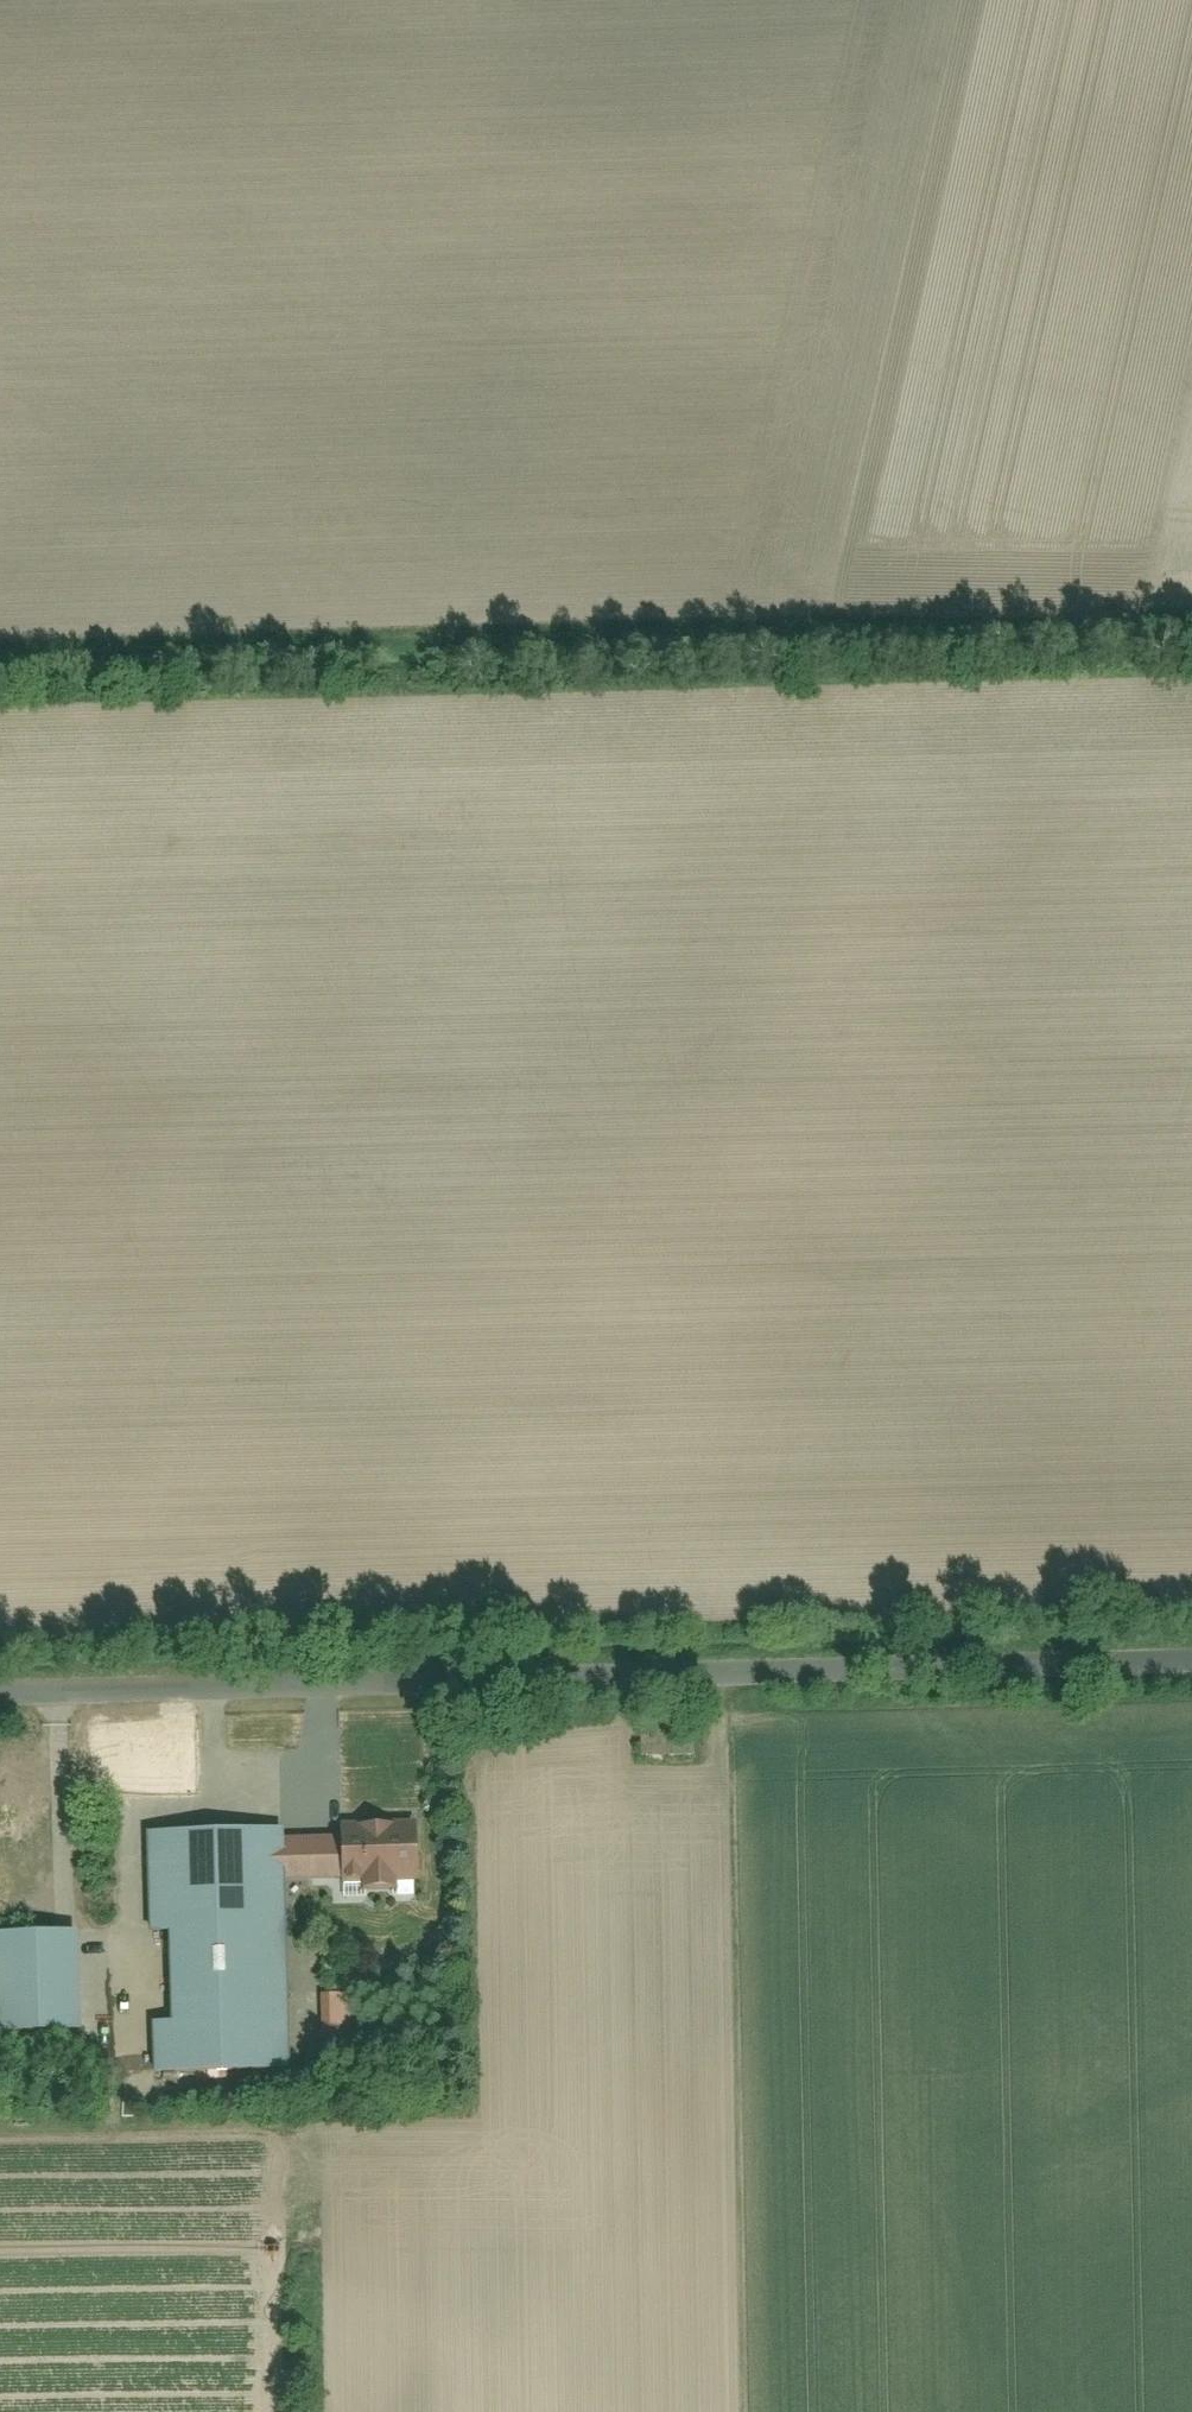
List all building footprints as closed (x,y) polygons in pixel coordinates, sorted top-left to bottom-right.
[(693,1709),(641,1712),(643,1755),(695,1753),(693,1709)] [(393,1877),(418,1876),(416,1823),(342,1825),(343,1837),(344,1874),(344,1878),(364,1877),(364,1888),(394,1887),(393,1877)] [(285,1829),(150,1833),(153,1930),(171,1929),(174,2018),(156,2019),(157,2066),(292,2062),(286,1876),(285,1839),(285,1829)] [(285,1839),(286,1876),(344,1874),(343,1837),(285,1839)] [(0,1934),(0,2005),(1,2030),(77,2028),(74,1932),(0,1934)] [(358,1991),(325,1992),(326,2035),(360,2034),(358,1991)]
